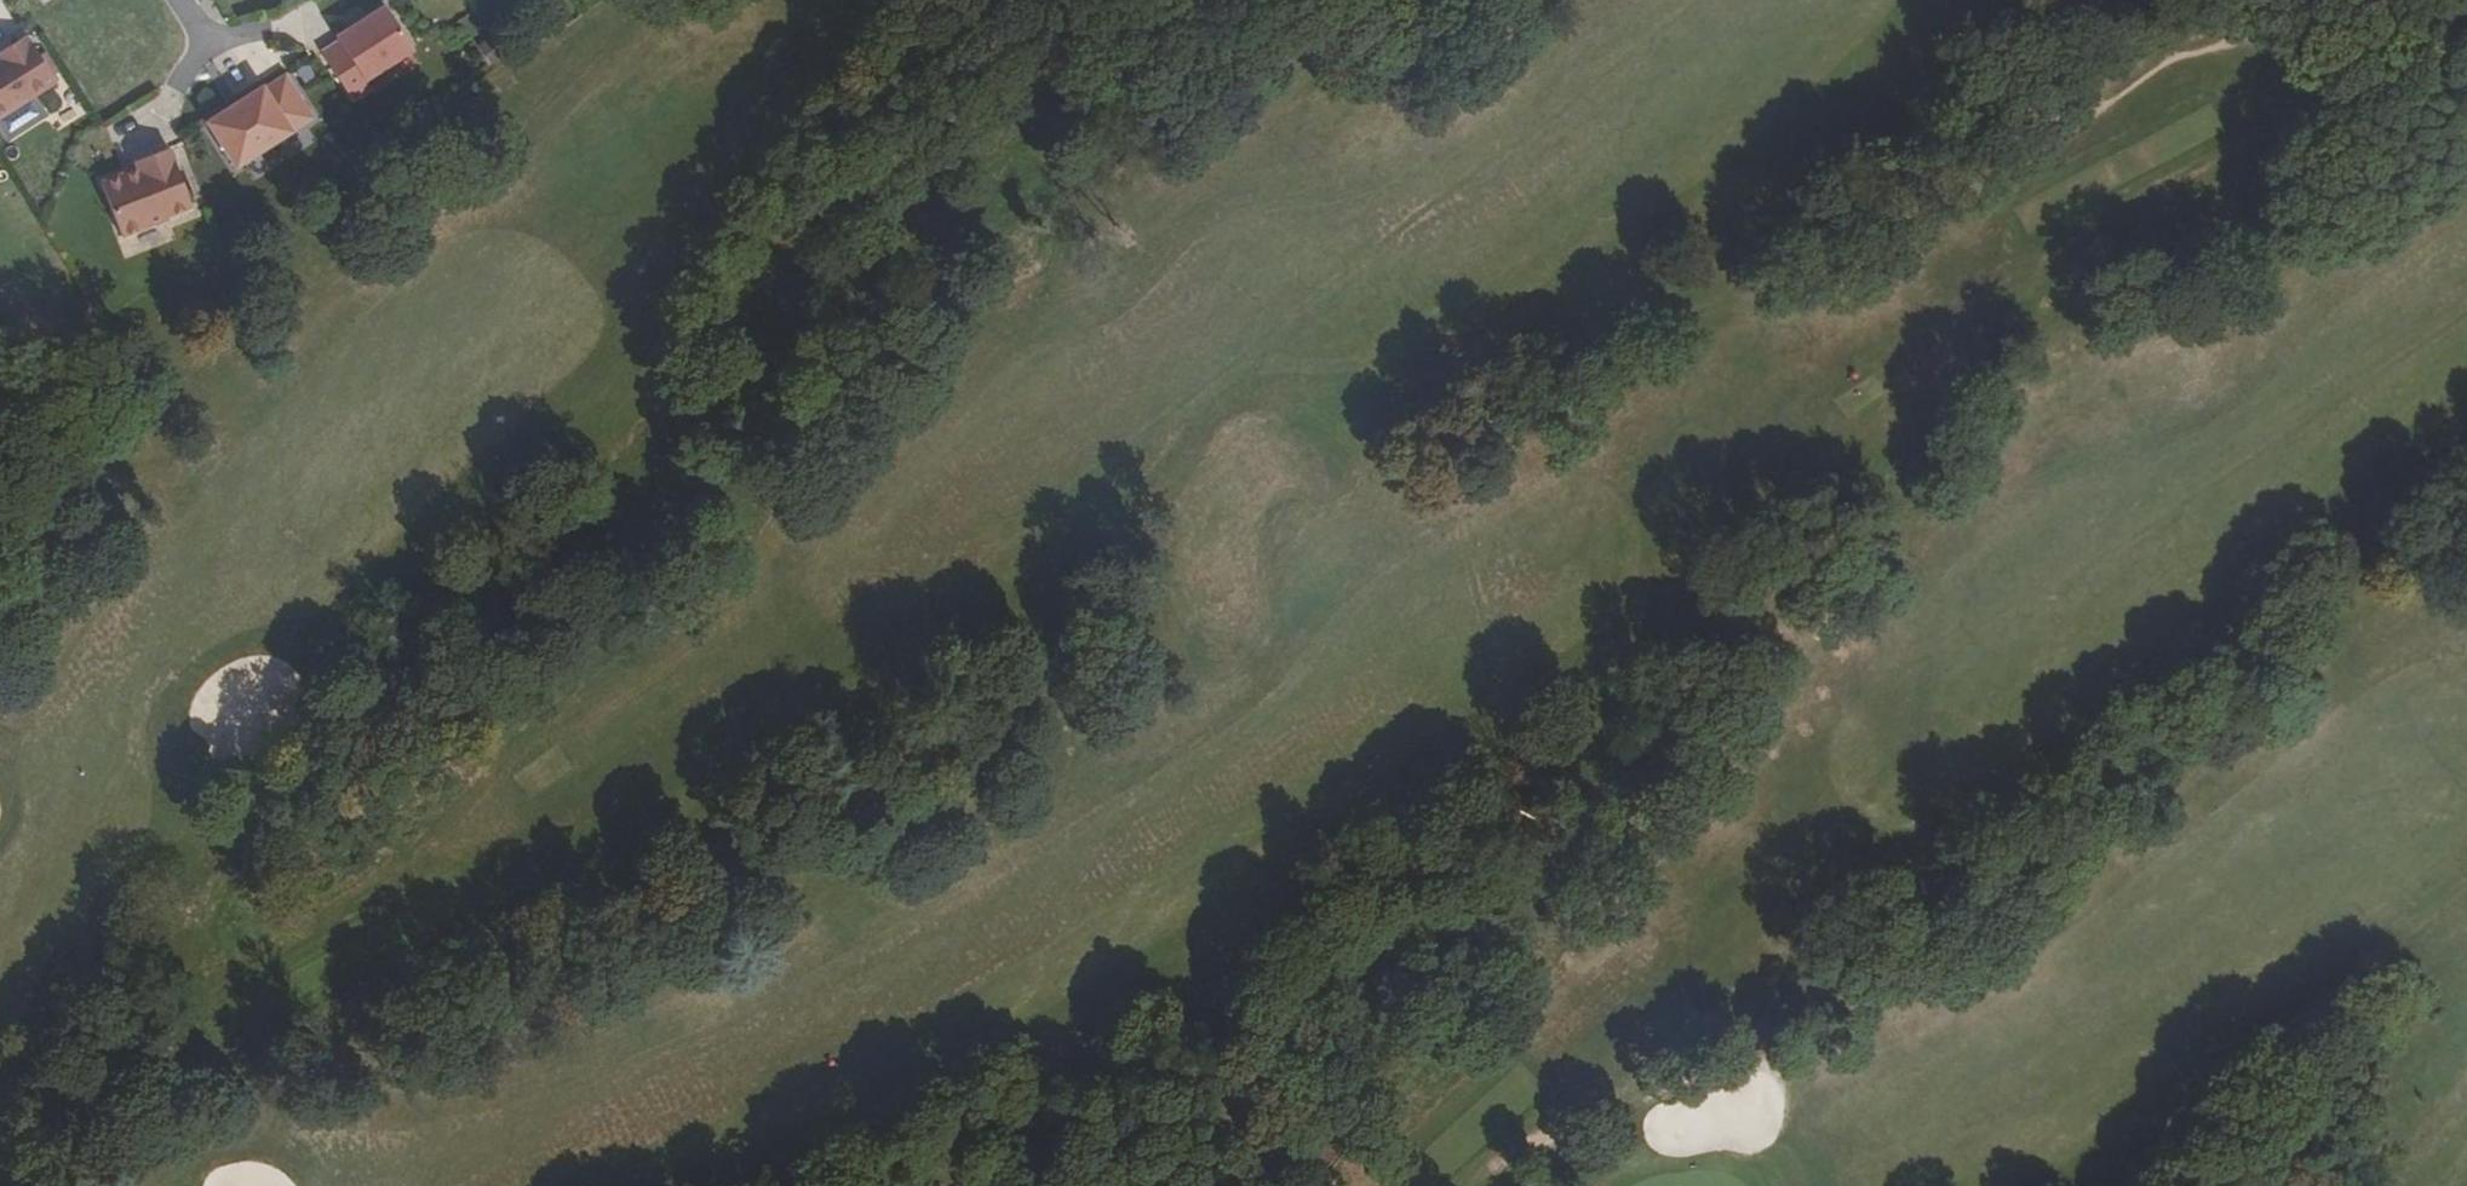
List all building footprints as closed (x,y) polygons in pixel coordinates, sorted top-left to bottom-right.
[(332,47),(313,58),(345,106),(362,95),(356,87),(403,57),(376,12),(360,23),(361,28),(352,34),(345,32),(329,42),(332,47)] [(487,65),(504,58),(494,36),(477,43),(487,65)] [(48,87),(17,41),(0,51),(0,117),(48,87)] [(255,93),(199,129),(228,175),(305,124),(278,82),(256,96),(255,93)] [(115,180),(93,189),(114,243),(160,225),(159,223),(184,213),(162,153),(127,168),(131,179),(117,185),(115,180)] [(9,372),(0,359),(0,378),(9,372)] [(201,678),(200,709),(202,709),(201,742),(260,744),(262,680),(201,678)]
